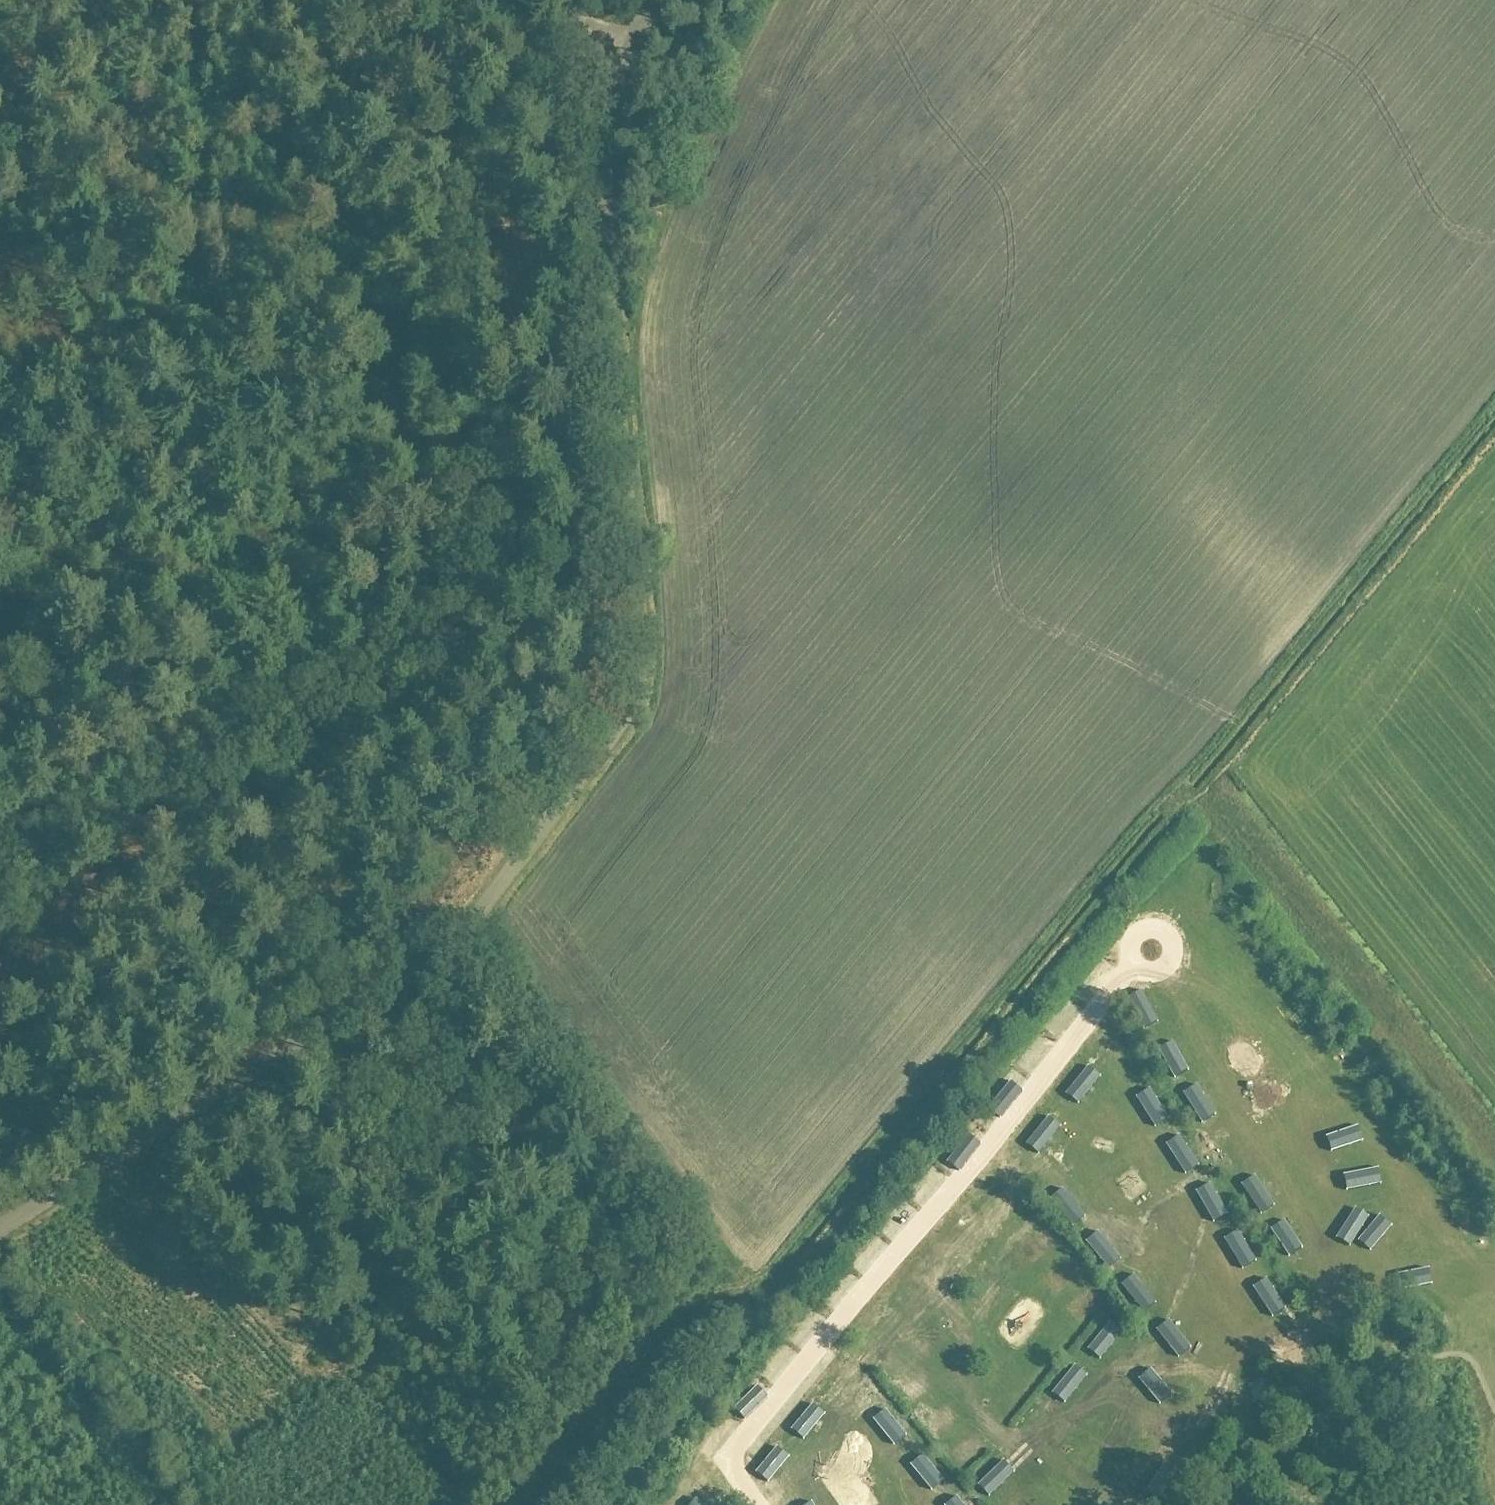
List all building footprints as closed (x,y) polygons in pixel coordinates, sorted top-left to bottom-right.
[(940,1164),(949,1171),(961,1155),(952,1148),(940,1164)] [(1150,1423),(1167,1413),(1149,1384),(1132,1394),(1150,1423)] [(892,1443),(915,1423),(903,1410),(880,1429),(892,1443)] [(916,1469),(935,1454),(924,1441),(905,1456),(916,1469)] [(993,1496),(1004,1486),(990,1470),(979,1480),(993,1496)]
